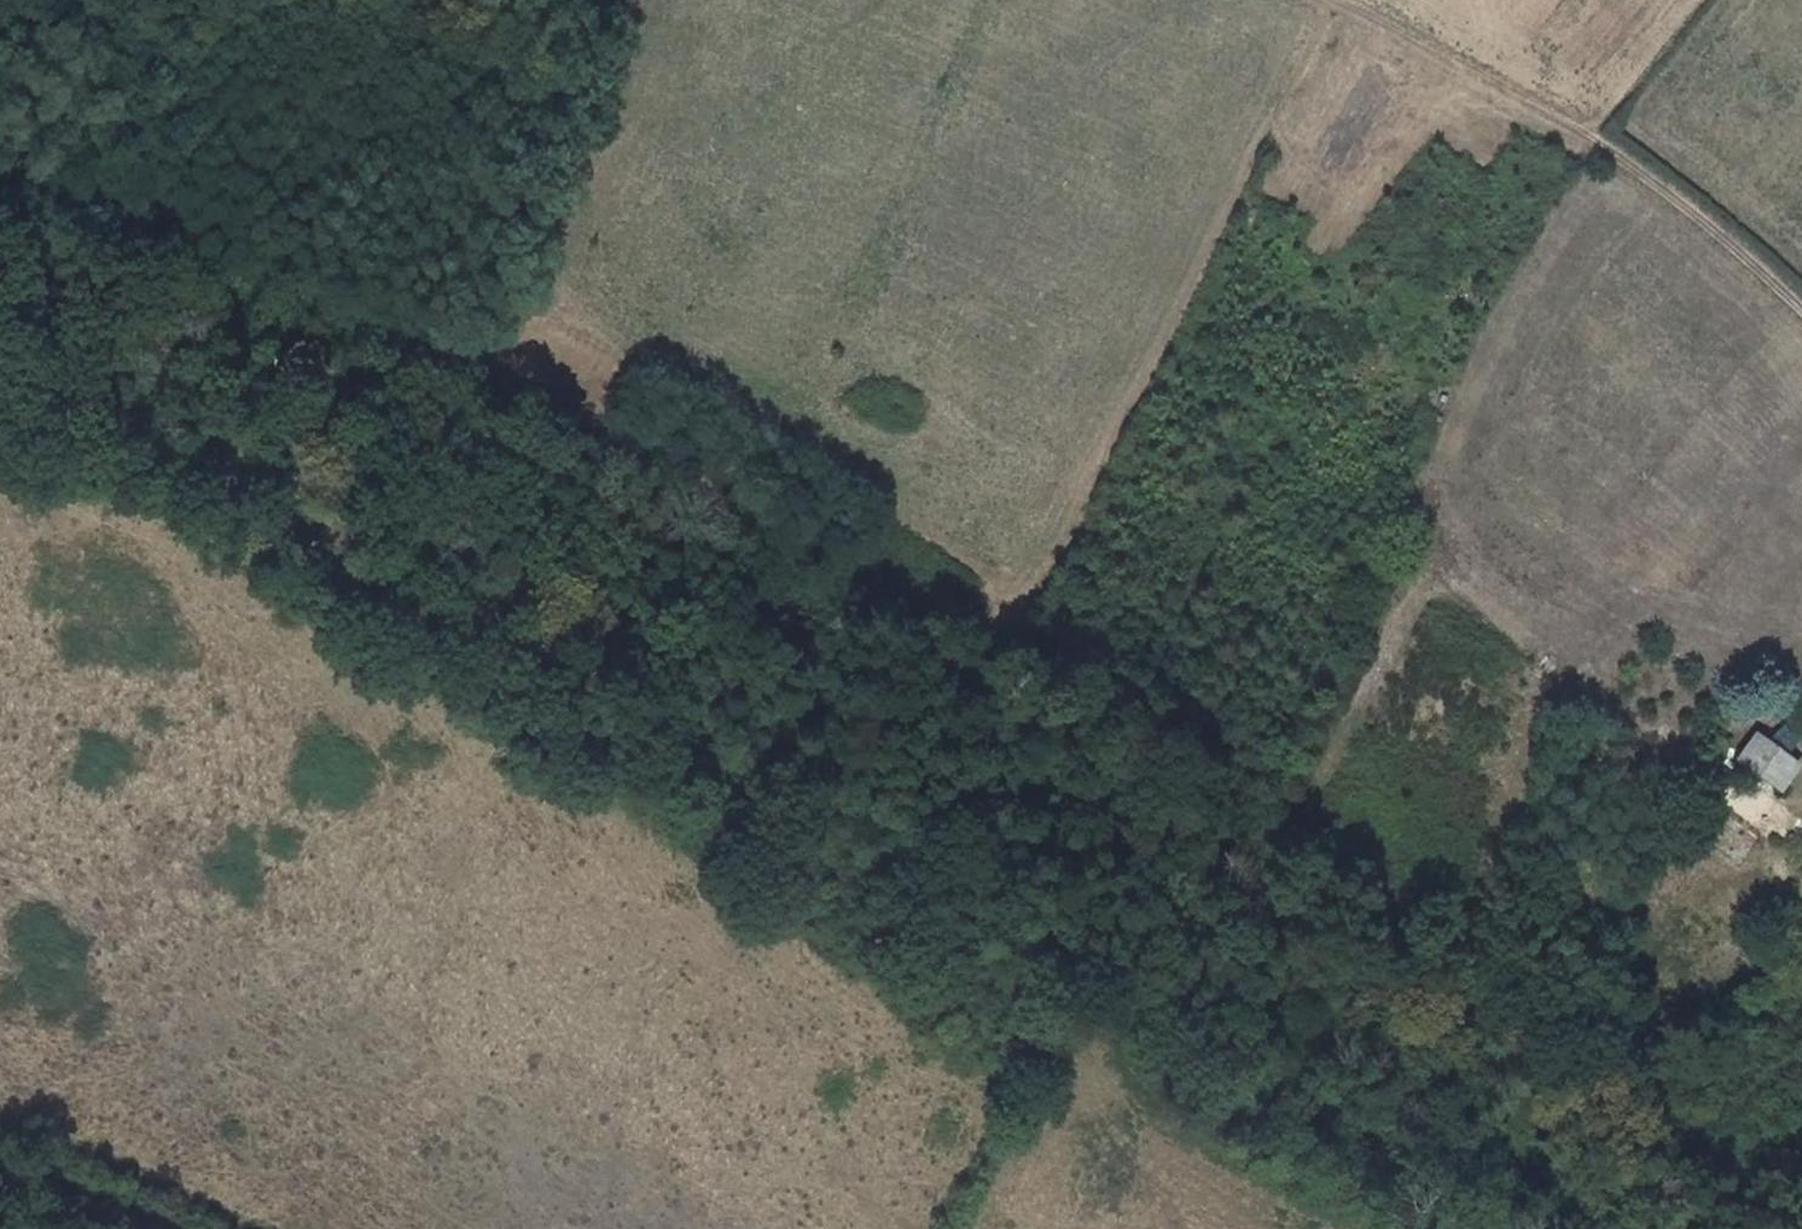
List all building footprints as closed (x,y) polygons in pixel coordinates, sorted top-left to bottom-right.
[(1767,731),(1748,717),(1733,740),(1750,752),(1767,731)] [(1750,752),(1774,770),(1790,746),(1767,731),(1750,752)]
